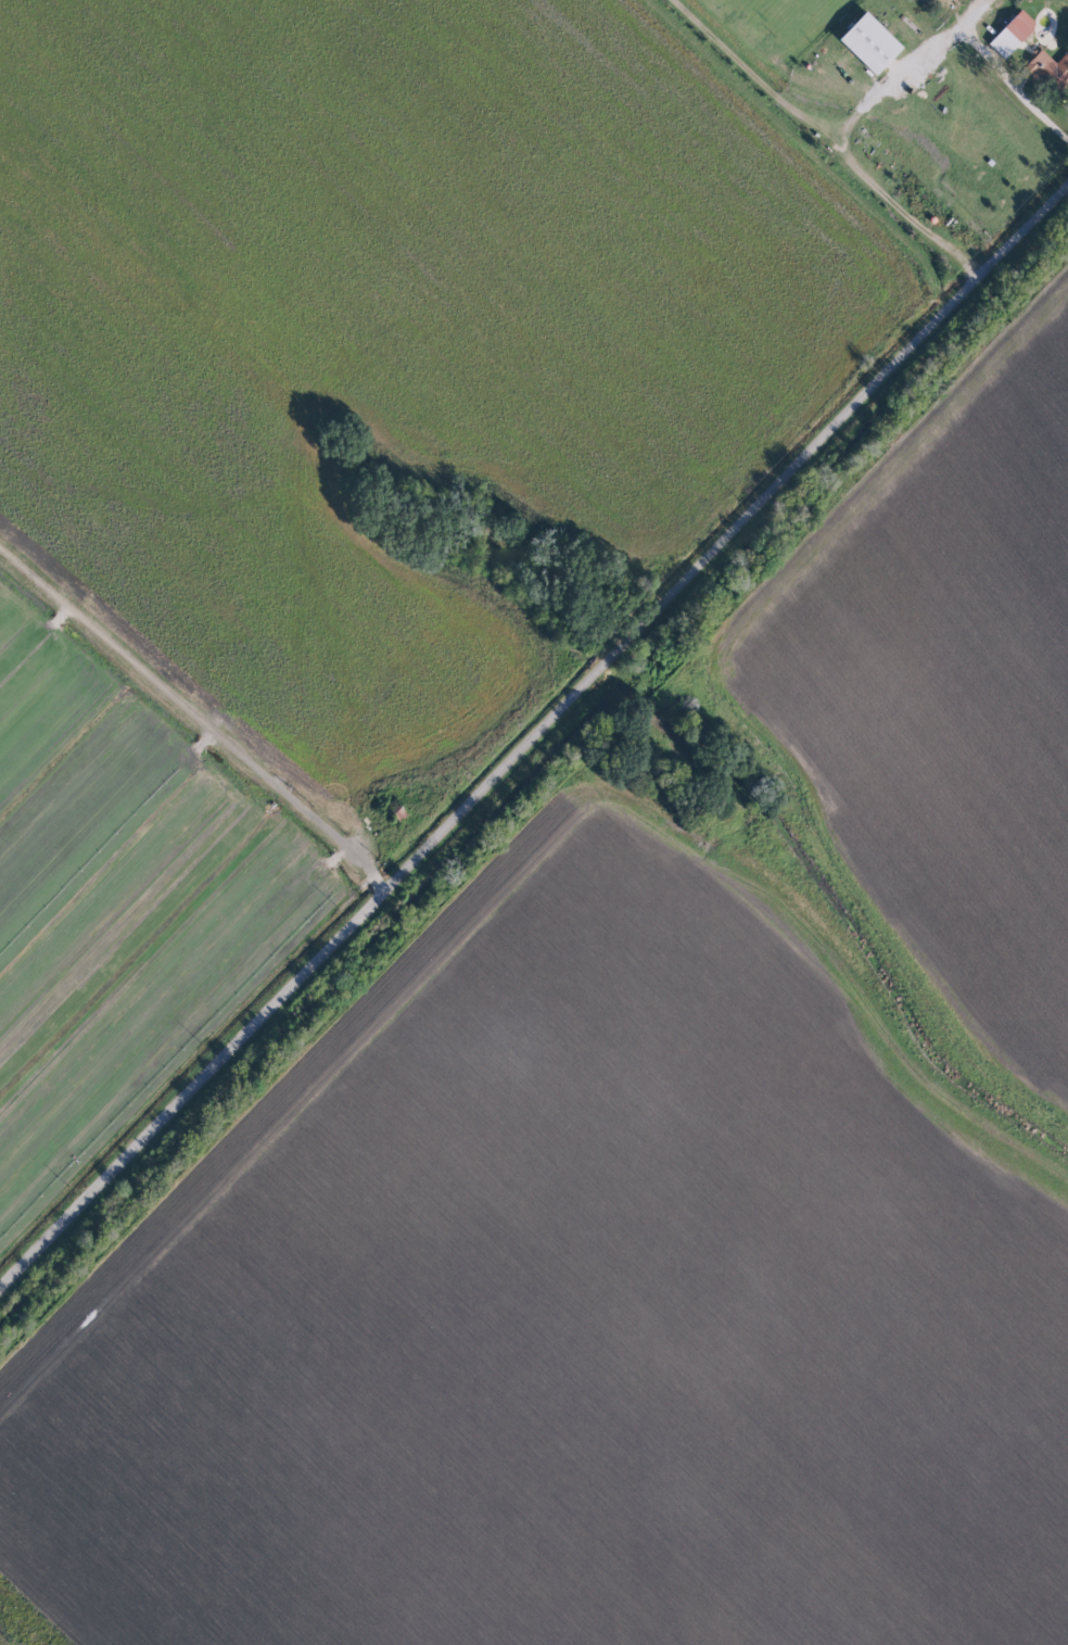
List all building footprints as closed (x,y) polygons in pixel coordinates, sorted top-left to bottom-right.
[(873,77),(900,48),(863,13),(835,42),(873,77)] [(1040,51),(1022,67),(1048,96),(1067,77),(1067,58),(1064,54),(1052,64),(1040,51)]
